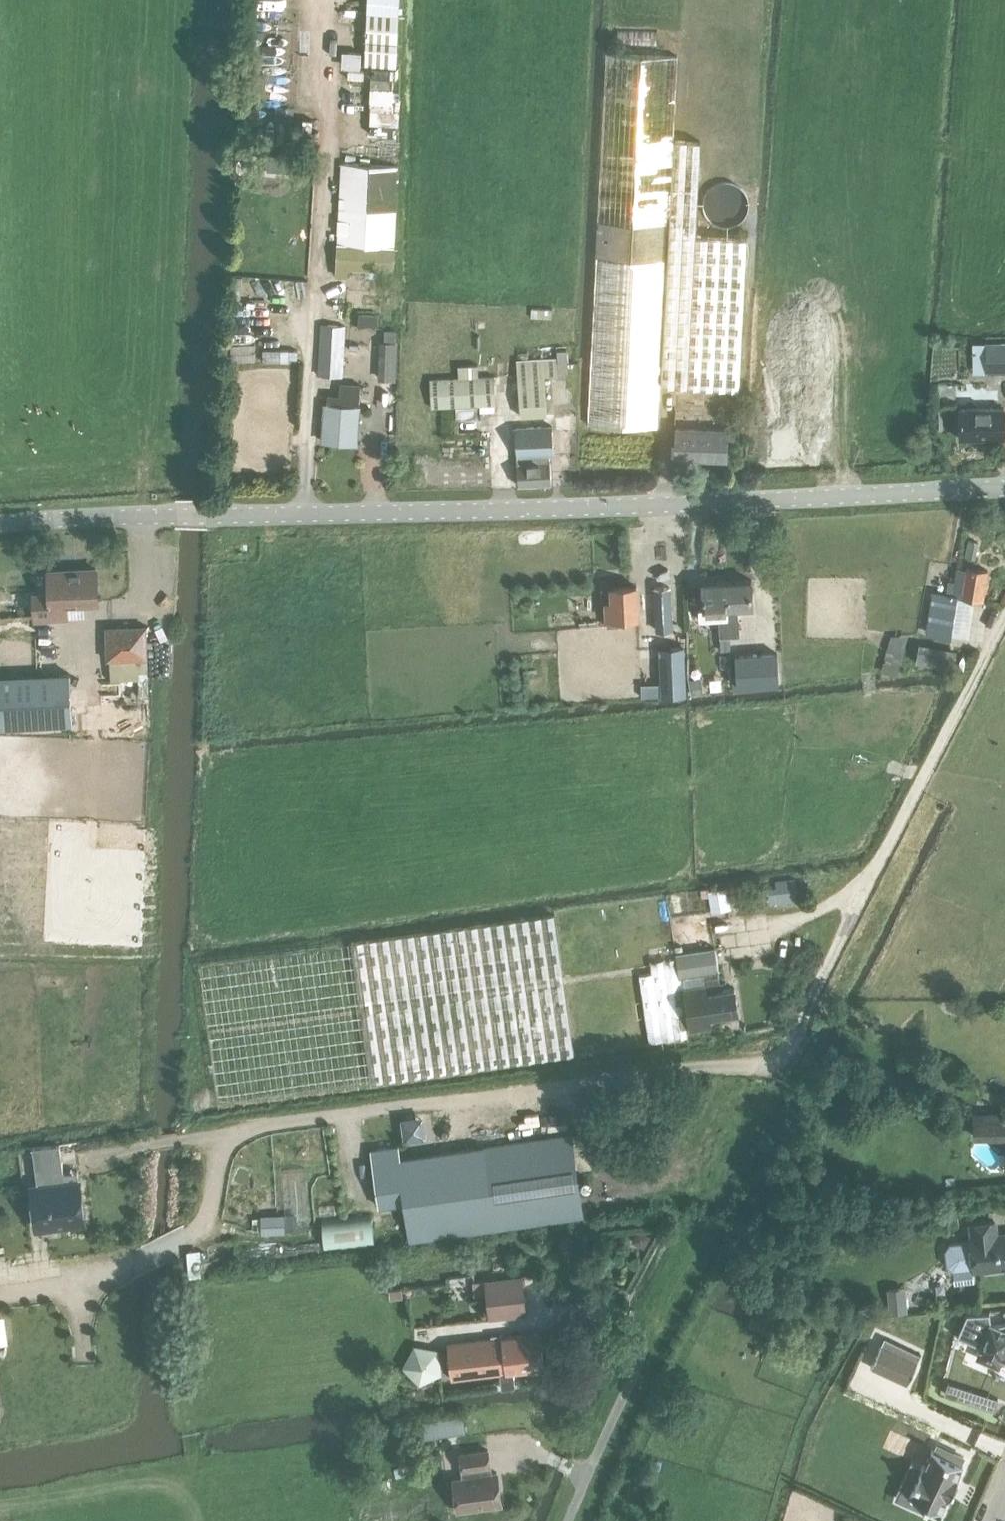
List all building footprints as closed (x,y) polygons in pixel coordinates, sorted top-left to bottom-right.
[(400,0),(367,0),(364,64),(397,65),(400,0)] [(606,51),(589,423),(644,426),(659,427),(677,55),(606,51)] [(739,389),(746,237),(696,235),(700,140),(674,139),(662,385),(739,389)] [(394,270),(398,164),(341,162),(336,276),(348,276),(348,268),(394,270)] [(753,206),(753,205),(752,200),(751,196),(746,188),(743,186),(739,183),(735,181),(730,180),(725,180),(720,181),(714,184),(711,186),(707,191),(705,195),(703,200),(702,204),(703,210),(704,214),(707,219),(709,223),(713,226),(717,228),(722,230),(726,230),(733,230),(737,229),(744,224),(748,220),(751,215),(752,210),(753,206)] [(358,312),(357,324),(376,325),(377,314),(358,312)] [(343,375),(345,326),(321,324),(319,374),(343,375)] [(1004,371),(1004,342),(987,342),(987,372),(1004,371)] [(521,415),(547,414),(544,373),(557,372),(556,356),(518,358),(521,415)] [(478,375),(478,367),(478,364),(458,365),(458,376),(431,377),(433,407),(495,404),(494,375),(478,375)] [(358,405),(361,384),(341,382),(340,395),(328,394),(328,403),(325,403),(322,440),(356,443),(358,405)] [(961,407),(961,438),(1004,437),(1004,412),(1004,407),(961,407)] [(561,417),(543,418),(546,469),(564,469),(561,417)] [(511,426),(513,470),(541,469),(539,425),(511,426)] [(726,460),(727,428),(676,425),(675,457),(726,460)] [(988,569),(966,566),(966,568),(957,567),(955,581),(948,580),(946,593),(933,591),(927,632),(951,636),(957,596),(984,600),(988,569)] [(98,602),(98,600),(96,567),(48,570),(49,593),(33,594),(35,620),(68,618),(67,602),(77,601),(77,603),(98,602)] [(752,579),(727,580),(729,608),(730,635),(739,634),(738,608),(754,607),(752,579)] [(703,610),(699,610),(699,618),(702,620),(719,619),(721,650),(731,649),(730,635),(729,608),(727,580),(701,581),(703,610)] [(607,620),(638,618),(636,585),(611,586),(612,601),(606,602),(607,620)] [(671,586),(653,587),(656,629),(673,629),(671,586)] [(146,625),(106,626),(106,627),(107,660),(148,659),(146,625)] [(881,671),(881,672),(884,673),(897,676),(898,673),(908,635),(891,635),(888,646),(881,671)] [(684,647),(659,648),(661,696),(686,695),(684,647)] [(774,657),(731,660),(734,693),(776,689),(774,657)] [(71,673),(0,677),(0,726),(73,722),(71,673)] [(769,900),(797,897),(795,879),(776,880),(778,886),(768,887),(769,900)] [(219,1101),(576,1052),(556,914),(199,962),(219,1101)] [(710,1015),(711,1015),(739,1011),(735,986),(722,988),(715,947),(675,952),(679,975),(681,974),(682,986),(689,1029),(711,1025),(710,1015)] [(650,960),(651,972),(639,974),(649,1041),(687,1035),(676,956),(650,960)] [(1004,1138),(1004,1112),(974,1113),(975,1138),(1004,1138)] [(399,1143),(372,1146),(379,1205),(381,1204),(404,1201),(409,1239),(584,1214),(572,1133),(400,1158),(399,1143)] [(33,1182),(38,1228),(89,1221),(83,1175),(79,1175),(79,1169),(61,1172),(57,1141),(35,1144),(40,1181),(33,1182)] [(372,1214),(322,1219),(325,1247),(374,1243),(372,1214)] [(973,1267),(973,1270),(1004,1267),(1004,1232),(999,1232),(998,1220),(968,1223),(970,1241),(949,1243),(945,1249),(947,1265),(953,1269),(973,1267)] [(486,1280),(488,1297),(490,1317),(526,1313),(522,1274),(505,1276),(505,1278),(486,1280)] [(908,1312),(905,1287),(887,1289),(889,1313),(908,1312)] [(957,1338),(982,1348),(978,1358),(999,1366),(1003,1356),(1004,1357),(1004,1323),(991,1326),(988,1314),(966,1316),(957,1338)] [(502,1336),(447,1343),(452,1377),(500,1372),(501,1386),(516,1385),(514,1370),(545,1367),(541,1331),(502,1336)] [(871,1365),(907,1382),(920,1354),(884,1337),(871,1365)] [(461,1416),(423,1421),(425,1438),(464,1432),(461,1416)] [(913,1492),(909,1502),(927,1511),(930,1504),(941,1508),(946,1497),(948,1498),(958,1476),(955,1475),(960,1464),(958,1463),(962,1455),(938,1444),(935,1451),(932,1450),(924,1467),(922,1466),(911,1491),(913,1492)] [(501,1502),(497,1470),(491,1470),(489,1448),(460,1451),(463,1476),(451,1477),(455,1507),(501,1502)]
